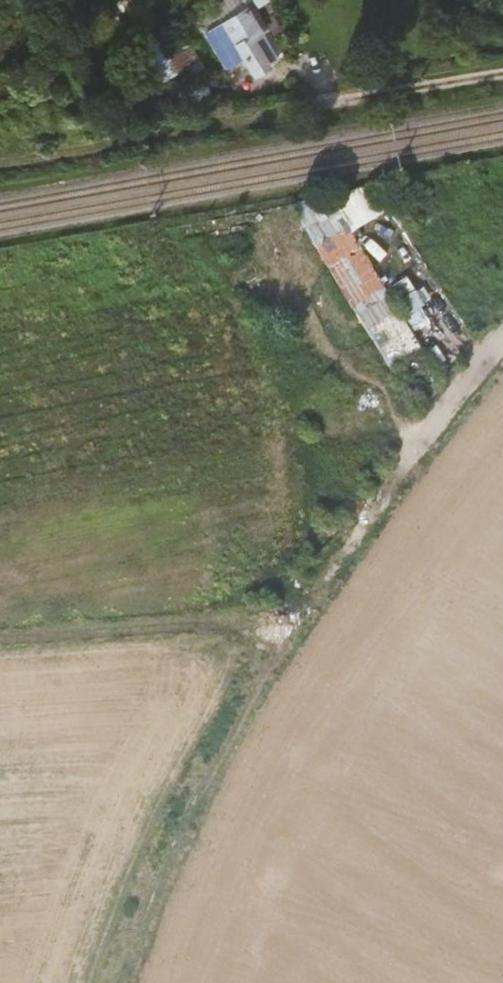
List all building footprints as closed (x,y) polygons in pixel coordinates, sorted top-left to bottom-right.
[(220,18),(254,75),(267,67),(248,37),(250,36),(234,10),(220,18)] [(303,211),(385,366),(418,348),(355,228),(389,210),(371,175),(303,211)] [(424,304),(415,289),(397,300),(413,325),(428,315),(422,306),(424,304)]
